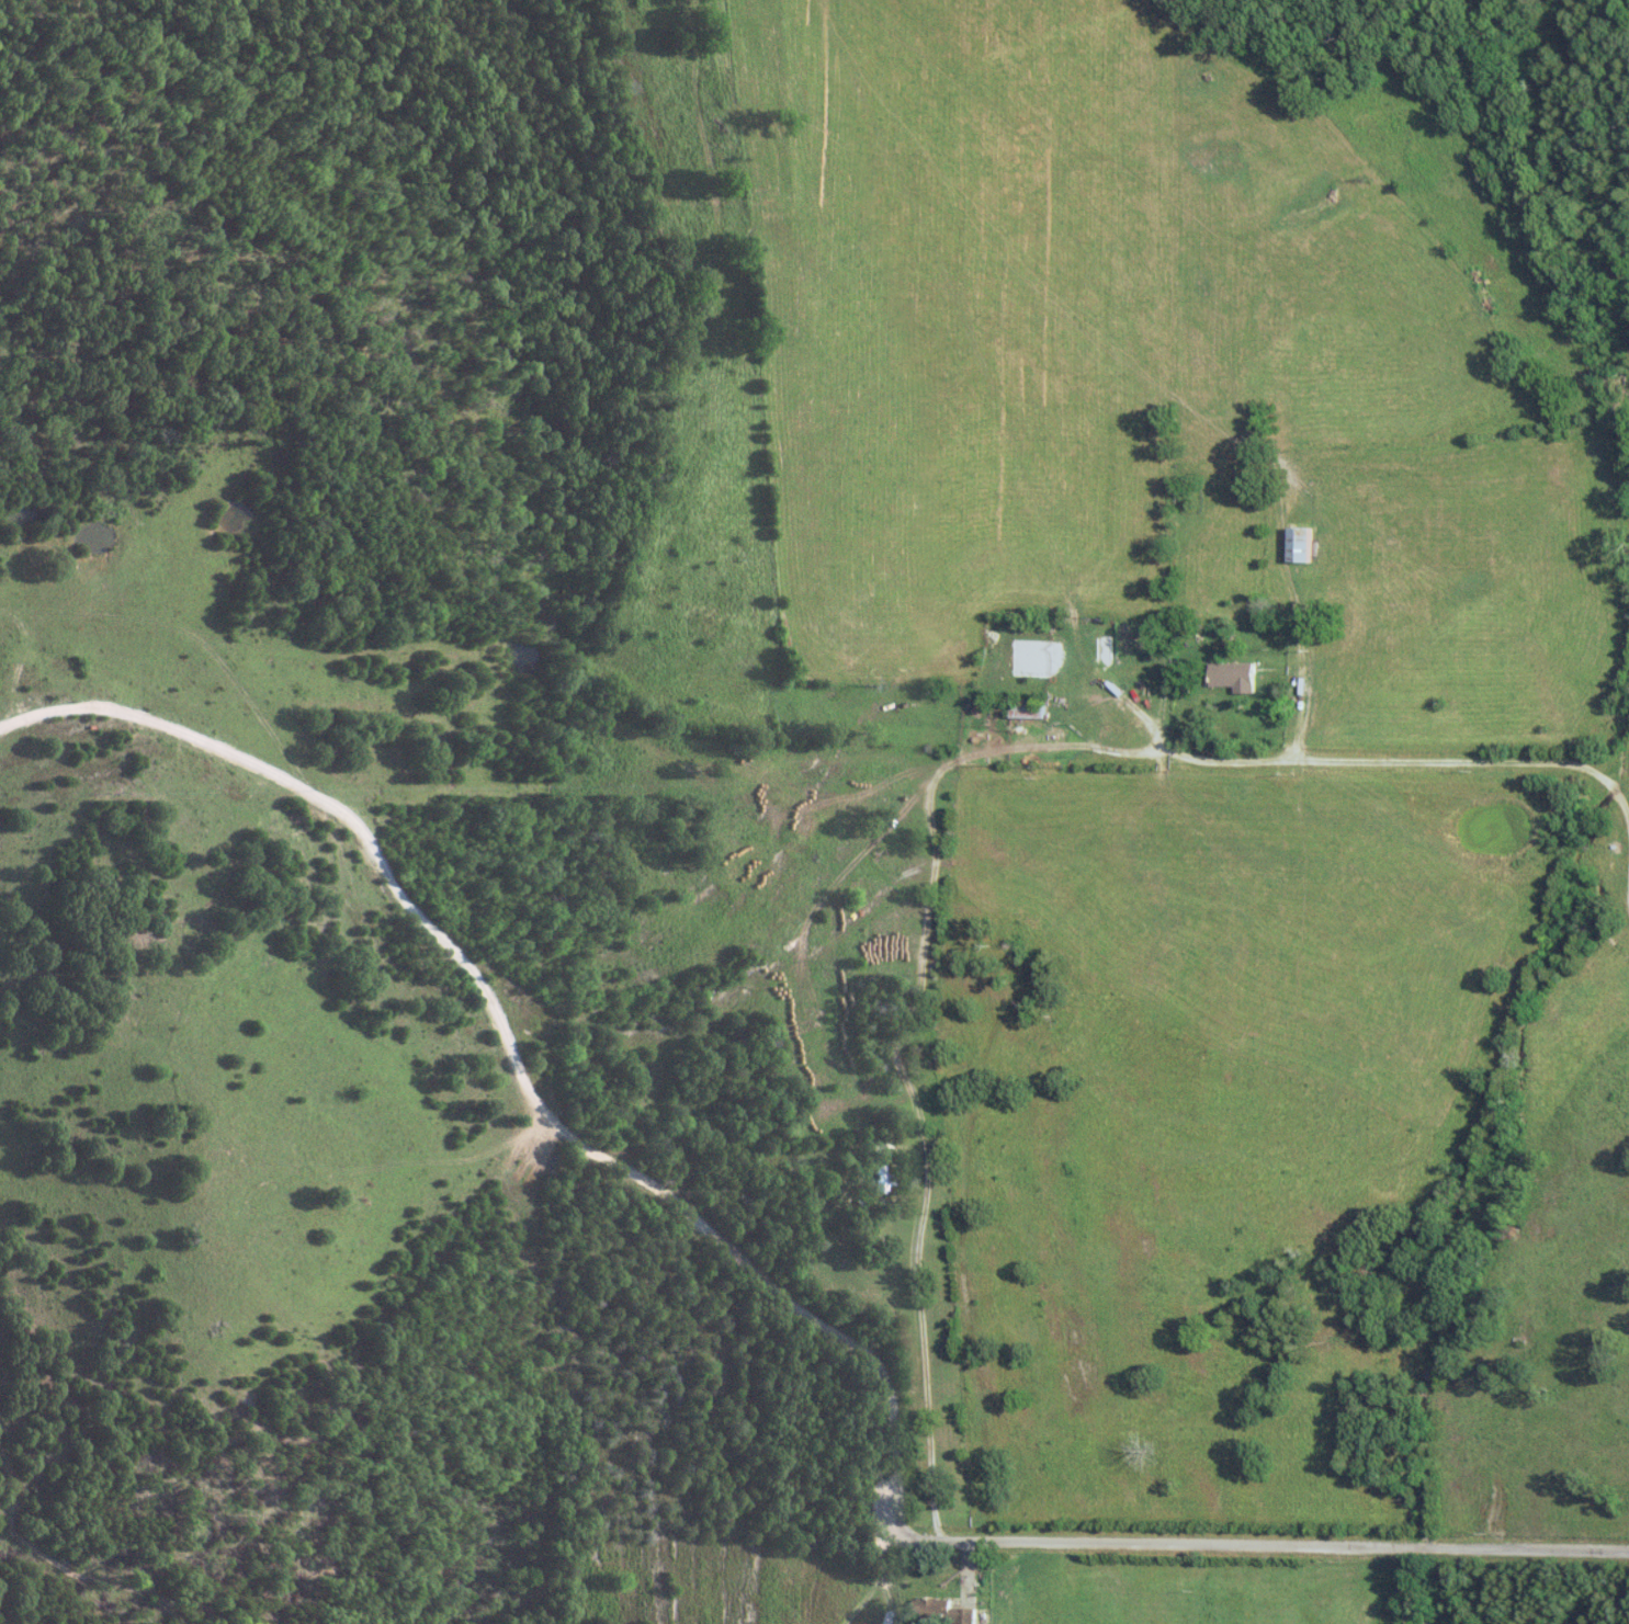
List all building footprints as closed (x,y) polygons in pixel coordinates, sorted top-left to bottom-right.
[(1292,563),(1315,564),(1316,529),(1293,529),(1292,563)] [(1236,693),(1258,693),(1259,663),(1212,662),(1211,685),(1236,686),(1236,693)] [(954,1608),(954,1600),(931,1599),(930,1621),(979,1623),(979,1608),(954,1608)]
